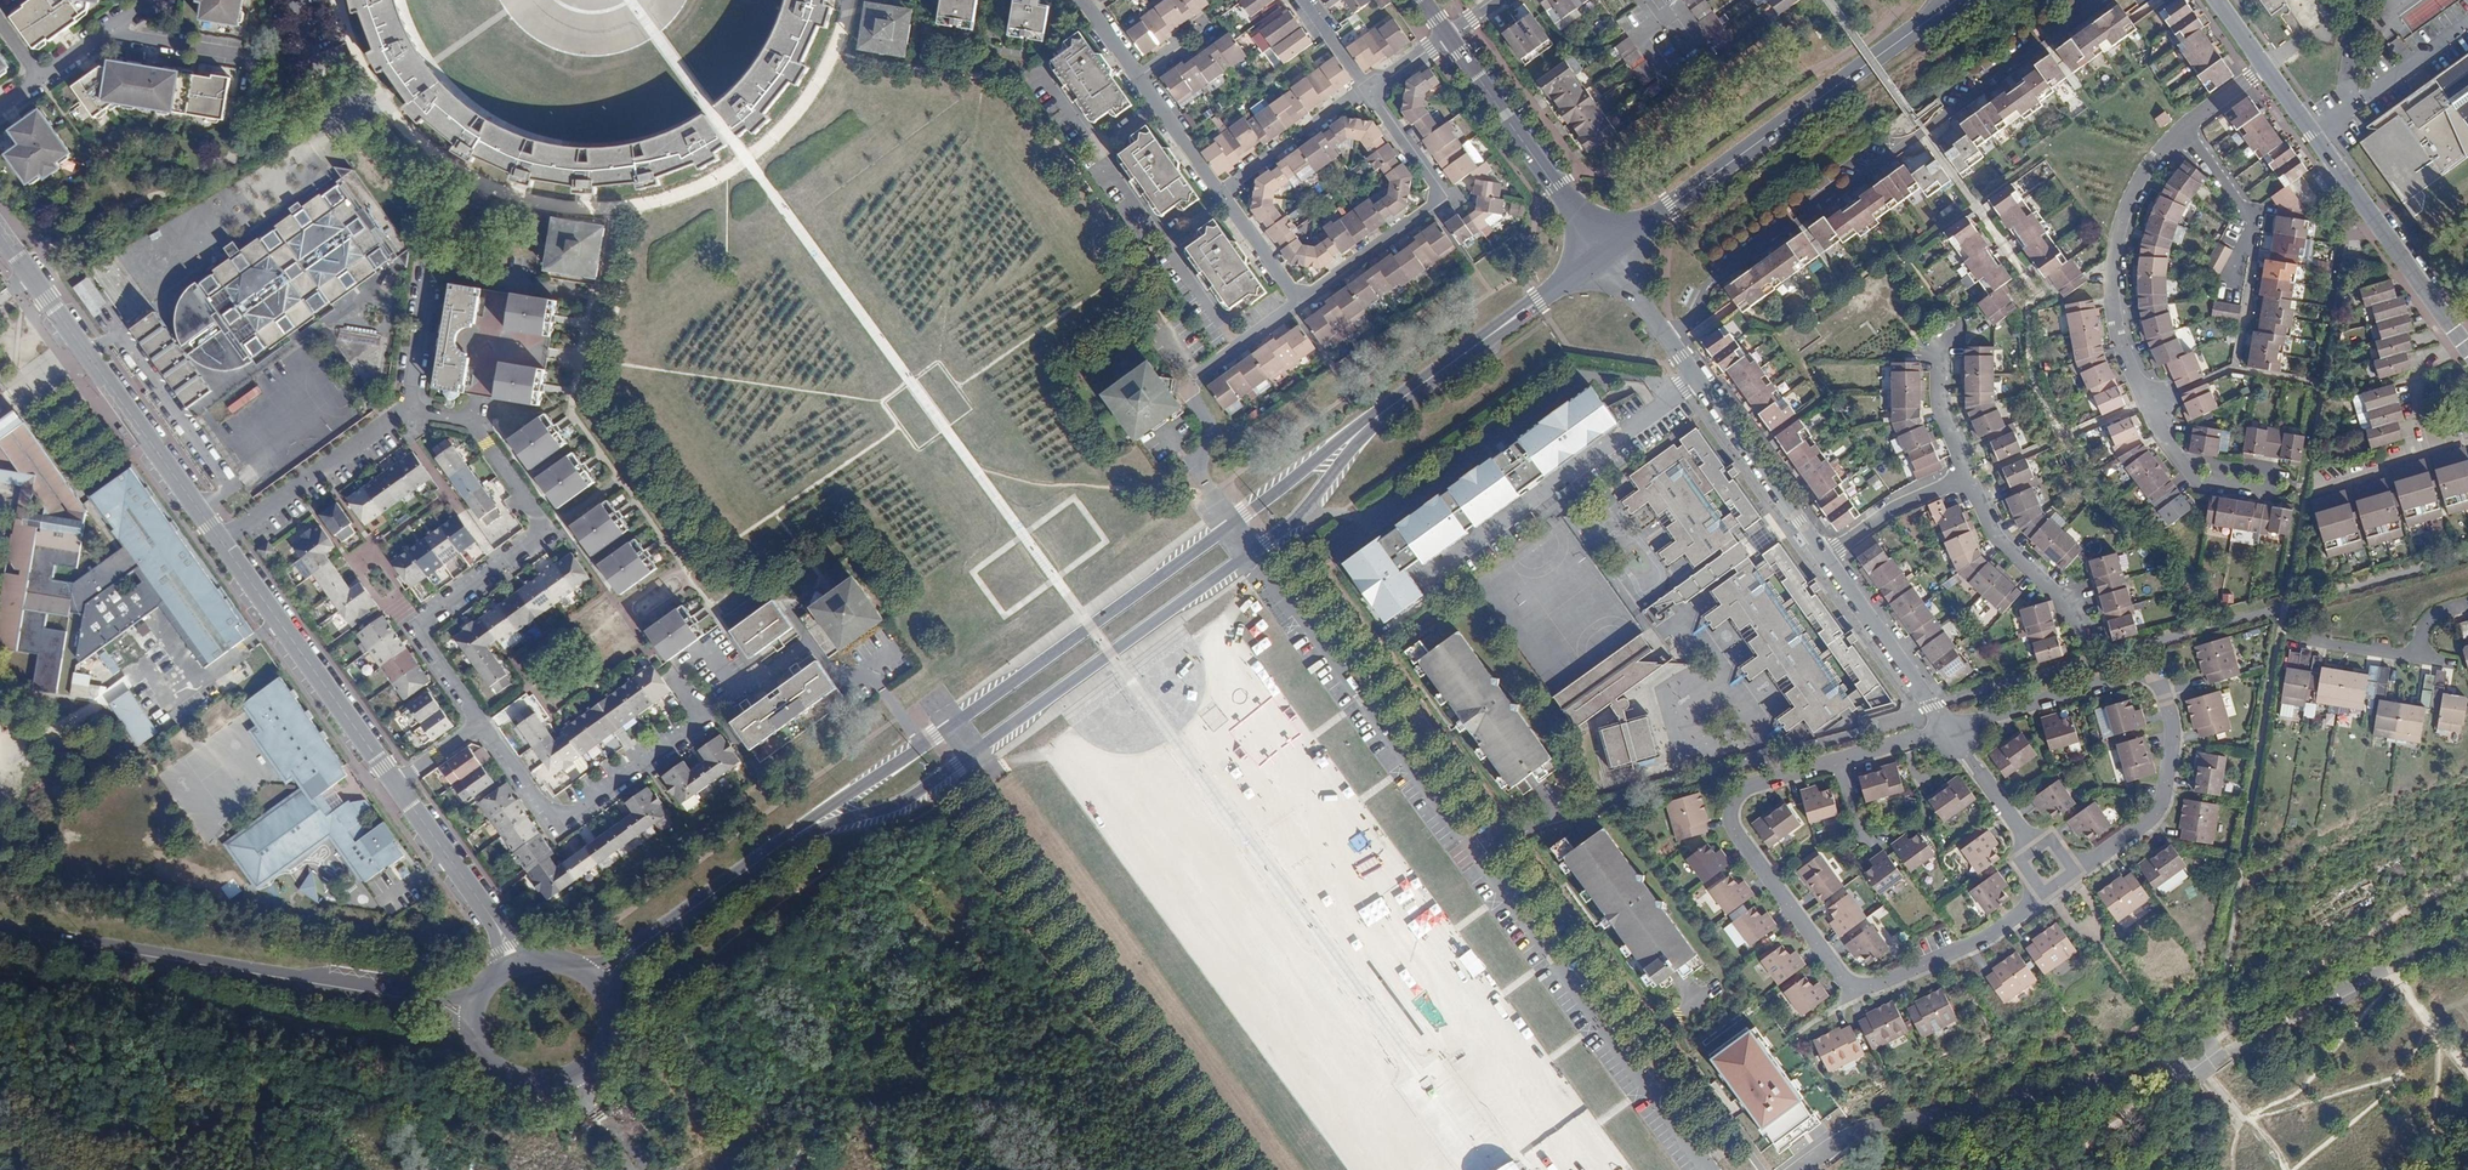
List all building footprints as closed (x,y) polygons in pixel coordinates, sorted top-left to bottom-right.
[(12,23),(34,54),(48,44),(50,47),(78,27),(77,24),(89,16),(95,2),(105,3),(106,0),(40,0),(25,11),(26,13),(12,23)] [(191,6),(197,7),(195,24),(233,30),(238,0),(192,0),(191,6)] [(561,151),(556,149),(555,147),(555,146),(554,146),(552,146),(550,148),(541,146),(542,145),(540,143),(539,143),(537,145),(538,148),(539,148),(537,156),(531,154),(524,152),(528,144),(530,144),(532,142),(532,141),(531,140),(528,140),(518,139),(518,136),(518,135),(516,134),(514,135),(513,136),(505,133),(505,130),(503,128),(502,128),(500,130),(492,125),(492,123),(492,122),(490,121),(488,122),(488,124),(490,126),(485,134),(480,130),(474,127),(480,119),(482,120),(483,120),(484,119),(484,116),(481,116),(480,117),(472,113),(472,111),(472,109),(469,109),(468,110),(460,104),(462,102),(462,101),(461,99),(459,98),(458,99),(456,100),(450,93),(450,90),(449,89),(448,88),(445,89),(443,86),(444,85),(444,83),(442,82),(441,82),(440,82),(437,79),(433,75),(434,73),(433,71),(432,71),(430,71),(428,69),(422,62),(424,60),(424,57),(421,56),(419,56),(418,53),(416,50),(417,47),(417,46),(416,45),(413,44),(411,41),(412,39),(412,36),(411,36),(408,35),(405,27),(406,26),(407,23),(406,23),(404,22),(403,23),(400,13),(401,13),(402,11),(402,10),(400,8),(398,8),(396,0),(351,0),(355,15),(362,14),(376,51),(370,54),(380,74),(387,71),(401,91),(410,103),(405,109),(420,125),(425,120),(457,146),(453,153),(472,164),(476,158),(514,175),(511,182),(532,188),(535,181),(555,185),(561,151)] [(789,1),(789,3),(790,5),(789,9),(788,9),(787,11),(788,14),(786,19),(785,22),(784,22),(782,23),(782,25),(783,27),(780,35),(778,35),(776,36),(776,37),(776,38),(777,40),(774,44),(772,48),(771,47),(769,48),(768,49),(768,50),(768,52),(769,53),(768,56),(766,56),(764,57),(763,58),(763,60),(764,61),(759,69),(758,68),(757,68),(756,69),(755,71),(755,72),(756,73),(750,80),(748,80),(746,81),(746,82),(746,84),(746,85),(740,91),(739,91),(736,91),(736,93),(736,95),(734,98),(730,97),(729,98),(728,99),(729,102),(725,105),(722,107),(719,106),(717,108),(738,137),(750,130),(756,135),(772,120),(767,115),(792,83),(799,87),(810,68),(804,64),(821,27),(827,29),(835,7),(827,5),(828,0),(791,0),(789,1)] [(974,31),(976,17),(972,17),(973,9),(977,10),(979,0),(942,0),(942,4),(945,4),(944,12),(941,11),(938,25),(952,27),(953,20),(962,22),(961,29),(974,31)] [(1044,42),(1047,28),(1044,28),(1045,20),(1048,20),(1050,7),(1041,5),(1041,0),(1025,0),(1024,3),(1015,2),(1013,15),(1016,15),(1015,23),(1012,23),(1009,37),(1023,39),(1024,32),(1033,34),(1032,40),(1044,42)] [(1207,0),(1165,0),(1140,18),(1142,21),(1128,32),(1145,55),(1158,46),(1167,39),(1165,36),(1168,34),(1179,26),(1184,22),(1200,10),(1210,4),(1207,0)] [(1276,0),(1242,0),(1240,1),(1252,17),(1276,0)] [(1327,4),(1330,9),(1343,0),(1323,0),(1327,4)] [(1372,1),(1370,0),(1344,0),(1348,6),(1354,14),(1372,1)] [(1391,3),(1389,0),(1374,0),(1382,10),(1391,3)] [(1571,0),(1539,0),(1546,10),(1552,6),(1561,19),(1577,8),(1571,0)] [(1711,8),(1707,3),(1705,0),(1691,10),(1697,18),(1711,8)] [(1800,0),(1770,0),(1768,2),(1778,16),(1800,0)] [(2197,2),(2194,4),(2195,6),(2192,9),(2189,4),(2186,0),(2179,0),(2160,13),(2171,28),(2194,12),(2200,7),(2197,2)] [(2272,14),(2280,8),(2284,13),(2289,9),(2283,0),(2262,0),(2272,14)] [(869,4),(867,18),(874,19),(876,6),(869,4)] [(2137,29),(2125,12),(2119,5),(2106,14),(2105,13),(2104,11),(2106,9),(2105,8),(2104,7),(2099,11),(2103,17),(2121,41),(2137,29)] [(902,40),(909,41),(910,36),(911,25),(905,24),(907,11),(896,9),(896,11),(885,9),(886,7),(876,6),(874,19),(867,18),(864,33),(871,34),(868,50),(878,51),(878,50),(888,51),(888,53),(899,55),(902,40)] [(2194,12),(2171,28),(2182,43),(2201,29),(2205,27),(2202,23),(2198,17),(2196,15),(2202,10),(2200,7),(2194,12)] [(905,24),(911,25),(914,12),(909,11),(907,11),(905,24)] [(1290,11),(1262,31),(1273,47),(1301,26),(1298,22),(1296,24),(1290,16),(1293,15),(1290,11)] [(2104,53),(2121,41),(2103,17),(2099,11),(2096,13),(2097,15),(2099,18),(2100,19),(2087,28),(2103,51),(2104,53)] [(1719,20),(1717,17),(1713,12),(1700,22),(1705,29),(1719,20)] [(1517,23),(1536,49),(1550,39),(1535,19),(1531,13),(1517,23)] [(1392,16),(1376,27),(1379,30),(1394,19),(1392,16)] [(1142,21),(1140,18),(1125,29),(1128,32),(1142,21)] [(1379,30),(1376,27),(1347,48),(1364,72),(1373,66),(1386,56),(1389,59),(1399,52),(1411,43),(1394,19),(1379,30)] [(1705,29),(1711,37),(1725,27),(1719,20),(1705,29)] [(1507,39),(1521,59),(1536,49),(1517,23),(1503,33),(1507,39)] [(1181,29),(1179,26),(1168,34),(1171,37),(1181,29)] [(2043,29),(2040,26),(2033,30),(2036,34),(2036,35),(2043,30),(2043,29)] [(2089,62),(2103,51),(2087,28),(2075,37),(2074,35),(2073,33),(2078,30),(2077,29),(2076,27),(2068,33),(2072,39),(2089,62)] [(2398,37),(2391,27),(2382,34),(2389,44),(2398,37)] [(1285,64),(1314,43),(1311,40),(1309,41),(1304,34),(1306,32),(1303,28),(1274,49),(1285,64)] [(2201,29),(2182,43),(2178,46),(2189,61),(2212,44),(2218,40),(2214,34),(2211,36),(2213,39),(2210,41),(2207,38),(2204,34),(2201,29)] [(1733,39),(1727,31),(1714,41),(1720,49),(1733,39)] [(1109,72),(1113,69),(1103,55),(1103,54),(1096,54),(1081,32),(1066,43),(1071,49),(1054,61),(1059,69),(1056,71),(1088,116),(1092,114),(1097,121),(1114,109),(1119,116),(1133,106),(1112,76),(1107,80),(1104,76),(1109,72)] [(1195,94),(1248,57),(1239,45),(1235,40),(1232,35),(1232,34),(1230,32),(1225,36),(1221,38),(1216,42),(1204,51),(1199,54),(1193,58),(1185,65),(1183,62),(1178,65),(1175,68),(1168,72),(1161,78),(1178,102),(1193,91),(1195,94)] [(862,49),(868,50),(871,34),(864,33),(862,49)] [(1629,37),(1619,44),(1616,47),(1622,55),(1635,45),(1629,37)] [(2074,73),(2089,62),(2072,39),(2061,48),(2059,45),(2058,44),(2062,40),(2062,39),(2061,38),(2055,42),(2053,44),(2073,73),(2074,73)] [(1536,49),(1539,54),(1553,45),(1550,39),(1536,49)] [(906,56),(909,41),(902,40),(899,55),(906,56)] [(2212,44),(2189,61),(2200,75),(2222,59),(2221,57),(2216,50),(2214,47),(2220,43),(2218,40),(2212,44)] [(1536,49),(1521,59),(1525,64),(1539,54),(1536,49)] [(1643,57),(1637,49),(1624,58),(1626,61),(1630,66),(1643,57)] [(2067,78),(2046,49),(2044,50),(2038,54),(2039,55),(2040,57),(2045,53),(2048,57),(2040,63),(2036,66),(2038,69),(2052,88),(2067,78)] [(2222,59),(2200,75),(2198,76),(2210,93),(2235,75),(2232,72),(2228,67),(2225,62),(2228,60),(2232,65),(2235,63),(2229,55),(2222,59)] [(2368,127),(2367,128),(2368,128),(2374,132),(2360,143),(2414,217),(2415,216),(2423,210),(2425,195),(2422,190),(2467,157),(2467,55),(2368,127)] [(9,68),(0,56),(0,75),(9,68)] [(1202,153),(1219,177),(1228,170),(1241,161),(1239,158),(1254,147),(1261,142),(1264,146),(1272,141),(1301,119),(1310,113),(1309,112),(1314,108),(1344,87),(1353,81),(1335,57),(1291,88),(1292,89),(1269,106),(1256,116),(1247,122),(1244,118),(1215,139),(1217,142),(1202,153)] [(1632,70),(1636,75),(1638,78),(1651,68),(1652,68),(1646,60),(1632,70)] [(150,67),(112,61),(111,65),(104,64),(94,71),(75,85),(97,115),(115,102),(218,118),(226,75),(208,73),(207,76),(150,67)] [(1566,61),(1552,71),(1540,80),(1550,94),(1574,77),(1576,75),(1566,61)] [(1644,85),(1657,76),(1652,68),(1651,68),(1638,78),(1644,85)] [(1445,223),(1447,224),(1461,245),(1489,225),(1485,220),(1488,218),(1489,213),(1502,215),(1505,200),(1500,199),(1502,184),(1489,182),(1490,176),(1488,173),(1492,171),(1487,162),(1478,167),(1453,132),(1456,130),(1449,122),(1440,128),(1425,107),(1427,94),(1441,84),(1431,69),(1422,75),(1420,72),(1413,77),(1407,81),(1402,112),(1408,120),(1412,126),(1414,124),(1425,139),(1422,141),(1426,145),(1444,170),(1454,185),(1471,173),(1476,180),(1475,188),(1474,195),(1479,196),(1476,210),(1468,216),(1462,220),(1458,214),(1453,218),(1445,223)] [(2016,88),(2034,113),(2043,106),(2040,102),(2054,92),(2052,88),(2038,69),(2023,80),(2025,82),(2019,86),(2017,84),(2016,82),(2013,78),(2010,74),(2008,76),(2016,88)] [(1583,91),(1586,89),(1576,75),(1574,77),(1583,91)] [(1991,103),(2007,125),(2021,115),(2024,119),(2034,113),(2016,88),(2008,76),(2005,78),(2007,81),(2010,85),(2012,88),(2014,90),(2007,95),(2006,92),(1991,103)] [(1547,96),(1558,110),(1561,108),(1583,91),(1574,77),(1550,94),(1547,96)] [(1547,96),(1550,94),(1540,80),(1537,82),(1547,96)] [(1652,97),(1666,88),(1660,80),(1659,80),(1646,90),(1652,97)] [(1561,108),(1571,122),(1594,105),(1597,103),(1586,89),(1583,91),(1561,108)] [(1180,105),(1195,94),(1193,91),(1178,102),(1180,105)] [(2237,131),(2239,130),(2261,114),(2268,109),(2262,101),(2259,103),(2263,108),(2259,110),(2257,108),(2255,104),(2251,99),(2249,97),(2226,114),(2237,131)] [(1250,109),(1256,116),(1269,106),(1264,99),(1250,109)] [(1973,102),(1969,104),(1976,114),(1992,136),(2008,125),(2007,125),(1991,103),(1979,111),(1978,109),(1975,104),(1973,102)] [(1594,105),(1603,120),(1607,118),(1597,103),(1594,105)] [(1969,104),(1966,107),(1968,110),(1971,114),(1973,116),(1961,124),(1968,134),(1977,147),(1992,136),(1976,114),(1969,104)] [(1567,124),(1578,139),(1581,136),(1603,120),(1594,105),(1571,122),(1567,124)] [(1558,110),(1567,124),(1571,122),(1561,108),(1558,110)] [(31,181),(45,172),(51,168),(55,173),(63,167),(59,161),(74,151),(42,109),(14,128),(18,133),(15,136),(15,149),(11,153),(31,181)] [(2156,119),(2162,128),(2172,121),(2166,111),(2156,119)] [(2239,130),(2249,145),(2272,128),(2276,126),(2278,124),(2276,121),(2270,125),(2268,123),(2266,120),(2264,116),(2261,114),(2239,130)] [(565,151),(561,151),(555,185),(575,188),(574,195),(597,195),(598,188),(637,184),(639,191),(661,186),(660,178),(698,165),(701,171),(721,161),(717,153),(727,146),(709,119),(708,118),(706,117),(704,119),(704,120),(705,121),(700,123),(698,125),(695,123),(694,123),(693,124),(693,127),(690,130),(688,128),(687,128),(686,128),(685,129),(685,132),(676,137),(675,135),(673,135),(672,136),(671,138),(662,142),(660,140),(659,140),(658,140),(657,143),(647,146),(646,144),(645,144),(643,145),(642,147),(640,148),(638,148),(637,146),(636,146),(634,147),(634,149),(624,151),(623,150),(621,149),(619,150),(619,152),(609,152),(609,151),(608,150),(605,150),(604,150),(604,153),(595,153),(594,151),(593,150),(591,150),(590,151),(590,153),(587,153),(584,153),(585,151),(584,150),(583,149),(581,150),(580,151),(579,153),(570,152),(570,150),(570,149),(569,148),(567,148),(566,149),(565,151)] [(1269,170),(1262,175),(1258,179),(1257,179),(1256,181),(1251,210),(1261,224),(1263,222),(1269,230),(1267,231),(1276,244),(1278,242),(1284,249),(1281,251),(1291,264),(1321,269),(1330,263),(1335,259),(1333,257),(1341,252),(1343,254),(1350,248),(1377,230),(1387,223),(1385,220),(1393,214),(1394,217),(1401,212),(1408,207),(1414,176),(1408,169),(1404,163),(1401,165),(1396,157),(1398,155),(1393,149),(1389,143),(1387,145),(1381,137),(1384,135),(1378,128),(1374,122),(1344,117),(1335,123),(1330,126),(1332,128),(1324,134),(1322,132),(1313,139),(1283,161),(1278,164),(1279,166),(1271,172),(1269,170)] [(1603,120),(1581,136),(1591,150),(1617,132),(1607,118),(1603,120)] [(2260,160),(2264,157),(2283,143),(2274,131),(2278,129),(2279,131),(2282,129),(2278,124),(2276,126),(2272,128),(2249,145),(2260,160)] [(1200,199),(1179,170),(1174,173),(1171,169),(1176,165),(1180,163),(1170,149),(1170,148),(1163,148),(1148,126),(1133,136),(1138,143),(1121,155),(1127,162),(1123,165),(1156,210),(1159,207),(1164,215),(1181,203),(1186,209),(1200,199)] [(1942,143),(1940,145),(1946,154),(1959,173),(1963,178),(1973,171),(1970,167),(1985,157),(1977,147),(1968,134),(1947,150),(1945,147),(1943,145),(1942,143)] [(1578,139),(1588,153),(1591,150),(1581,136),(1578,139)] [(1215,139),(1200,150),(1202,153),(1217,142),(1215,139)] [(2297,155),(2303,151),(2301,148),(2295,152),(2293,149),(2289,143),(2287,140),(2283,143),(2264,157),(2275,172),(2297,155)] [(1256,150),(1254,147),(1239,158),(1241,161),(1250,155),(1256,150)] [(2302,175),(2308,171),(2305,167),(2301,161),(2299,158),(2303,156),(2305,158),(2307,156),(2303,151),(2297,155),(2275,172),(2286,187),(2288,185),(2302,175)] [(1937,160),(1931,152),(1928,154),(1929,156),(1931,158),(1932,160),(1912,175),(1921,188),(1928,198),(1942,187),(1945,191),(1955,184),(1951,179),(1937,160)] [(2168,184),(2191,199),(2203,185),(2208,178),(2186,161),(2181,167),(2174,176),(2170,174),(2164,181),(2164,182),(2168,184)] [(1887,168),(1885,165),(1882,167),(1891,179),(1906,199),(1921,188),(1912,175),(1905,165),(1899,170),(1900,172),(1894,177),(1892,174),(1890,171),(1887,168)] [(185,351),(191,357),(196,362),(202,365),(210,369),(217,370),(225,371),(232,371),(238,370),(244,368),(248,366),(254,362),(256,365),(292,340),(288,334),(296,328),(299,333),(334,308),(331,304),(359,285),(377,272),(375,268),(392,257),(394,260),(399,256),(407,267),(409,249),(353,167),(336,179),(338,182),(321,194),(320,192),(302,204),(299,200),(289,207),(292,211),(275,223),(276,225),(259,237),(257,235),(240,248),(233,238),(223,245),(230,255),(213,267),(214,269),(197,280),(197,281),(191,286),(186,292),(181,299),(178,306),(177,313),(176,319),(176,326),(177,334),(180,342),(183,347),(185,351)] [(1891,179),(1882,167),(1880,168),(1882,172),(1885,175),(1887,178),(1889,180),(1882,185),(1880,183),(1874,187),(1891,210),(1906,199),(1891,179)] [(51,168),(45,172),(50,177),(55,173),(51,168)] [(2012,184),(1983,205),(1989,213),(1991,211),(1988,206),(1992,204),(2001,216),(2023,199),(2012,184)] [(2148,210),(2178,224),(2187,207),(2191,199),(2168,184),(2162,194),(2157,204),(2153,202),(2148,210)] [(2306,211),(2288,185),(2286,187),(2272,197),(2279,207),(2306,212),(2306,211)] [(1850,196),(1847,192),(1844,194),(1853,206),(1870,230),(1879,223),(1877,220),(1891,210),(1874,187),(1860,197),(1862,200),(1855,204),(1853,202),(1852,199),(1850,196)] [(1827,220),(1842,240),(1844,243),(1858,233),(1860,237),(1870,230),(1853,206),(1844,194),(1841,196),(1843,198),(1846,203),(1848,205),(1850,208),(1844,212),(1842,210),(1827,220)] [(2015,236),(2009,240),(2011,243),(2044,220),(2037,211),(2033,213),(2023,199),(2001,216),(2015,236)] [(1793,204),(1786,209),(1789,212),(1795,207),(1793,204)] [(2305,220),(2306,212),(2279,207),(2278,216),(2305,220)] [(2142,243),(2170,249),(2173,241),(2178,224),(2148,210),(2145,221),(2149,222),(2142,243)] [(1974,212),(1944,233),(1955,248),(1956,248),(1978,232),(1970,220),(1973,217),(1976,222),(1979,220),(1974,212)] [(1805,222),(1826,251),(1842,240),(1827,220),(1825,217),(1818,222),(1813,226),(1810,223),(1815,219),(1814,218),(1813,216),(1808,220),(1805,222)] [(2309,221),(2305,220),(2278,216),(2275,234),(2306,239),(2308,229),(2309,221)] [(563,229),(564,221),(557,220),(555,228),(563,229)] [(1244,259),(1247,256),(1238,242),(1230,241),(1215,220),(1201,230),(1205,236),(1189,249),(1194,256),(1191,258),(1223,303),(1226,301),(1232,309),(1248,297),(1253,303),(1268,293),(1246,263),(1241,267),(1238,263),(1244,259)] [(2044,220),(2011,243),(2014,248),(2017,247),(2015,244),(2019,242),(2034,263),(2057,246),(2047,232),(2051,229),(2044,220)] [(596,227),(564,221),(563,229),(555,228),(549,261),(557,262),(556,269),(588,275),(590,267),(597,269),(599,259),(597,258),(599,245),(602,245),(603,236),(595,234),(596,227)] [(1322,345),(1332,338),(1352,323),(1350,320),(1365,309),(1390,291),(1400,284),(1403,288),(1447,256),(1444,252),(1454,245),(1441,229),(1437,222),(1425,230),(1414,238),(1416,240),(1403,250),(1394,256),(1392,254),(1380,262),(1354,281),(1335,294),(1325,302),(1327,305),(1313,315),(1305,320),(1322,345)] [(1447,224),(1441,229),(1454,245),(1444,252),(1447,256),(1461,245),(1447,224)] [(605,228),(596,227),(595,234),(603,236),(605,228)] [(1796,254),(1805,266),(1812,261),(1820,256),(1799,227),(1797,228),(1791,233),(1792,234),(1793,235),(1797,232),(1798,234),(1799,236),(1788,243),(1796,254)] [(1978,232),(1956,248),(1966,262),(1962,265),(1969,274),(2001,251),(1999,247),(1993,252),(1978,232)] [(2306,239),(2275,234),(2272,252),(2270,260),(2298,265),(2298,264),(2299,256),(2303,257),(2305,249),(2306,239)] [(2214,250),(2228,258),(2233,250),(2218,242),(2214,250)] [(1774,254),(1790,277),(1805,266),(1796,254),(1788,243),(1776,252),(1774,250),(1772,246),(1769,248),(1774,254)] [(2166,276),(2170,249),(2142,243),(2141,254),(2139,265),(2135,265),(2134,275),(2166,276)] [(2068,261),(2057,246),(2034,263),(2028,267),(2033,274),(2036,272),(2032,267),(2036,265),(2045,278),(2068,261)] [(1759,265),(1775,287),(1790,277),(1774,254),(1769,248),(1763,252),(1765,255),(1768,253),(1769,255),(1770,257),(1767,259),(1763,261),(1759,265)] [(2210,258),(2224,266),(2228,258),(2214,250),(2210,258)] [(1979,281),(1990,295),(2005,284),(2012,279),(1997,257),(2000,255),(2002,257),(2005,255),(2001,251),(1969,274),(1975,284),(1979,281)] [(2220,274),(2224,266),(2210,258),(2205,266),(2220,274)] [(2082,274),(2072,259),(2068,261),(2045,278),(2050,285),(2051,286),(2054,283),(2059,290),(2065,297),(2087,281),(2082,274)] [(2296,274),(2298,265),(2270,260),(2266,260),(2263,277),(2294,282),(2295,274),(2296,274)] [(557,262),(549,261),(548,268),(556,269),(557,262)] [(1742,277),(1760,301),(1776,289),(1775,287),(1759,265),(1753,269),(1745,275),(1743,272),(1741,269),(1738,270),(1742,277)] [(590,267),(588,275),(596,276),(597,269),(590,267)] [(1726,289),(1731,296),(1739,308),(1743,313),(1760,301),(1742,277),(1738,270),(1732,274),(1733,276),(1734,277),(1737,275),(1738,277),(1740,279),(1733,283),(1732,284),(1726,289)] [(91,316),(108,306),(90,274),(73,284),(91,316)] [(2168,303),(2166,276),(2134,275),(2134,285),(2139,285),(2140,307),(2168,303)] [(2294,283),(2294,282),(2263,277),(2263,278),(2260,295),(2265,296),(2292,301),(2294,291),(2293,291),(2294,283)] [(2392,279),(2388,281),(2390,291),(2396,294),(2394,288),(2392,279)] [(2386,282),(2361,289),(2366,307),(2366,308),(2372,306),(2397,298),(2397,297),(2396,294),(2390,291),(2388,281),(2386,282)] [(475,324),(481,289),(451,284),(445,319),(473,324),(475,324)] [(1400,284),(1390,291),(1393,295),(1403,288),(1400,284)] [(1990,295),(1978,303),(1984,311),(1994,325),(2017,309),(2012,302),(2007,295),(2010,292),(2005,284),(1990,295)] [(552,337),(557,301),(512,294),(506,329),(552,337)] [(2402,306),(2408,309),(2406,302),(2404,295),(2399,296),(2402,306)] [(2296,301),(2292,301),(2265,296),(2262,314),(2293,319),(2295,309),(2294,309),(2296,301)] [(2377,322),(2409,313),(2408,309),(2402,306),(2399,296),(2397,297),(2397,298),(2372,306),(2377,322)] [(2097,317),(2094,300),(2066,305),(2071,332),(2103,326),(2101,316),(2097,317)] [(1311,312),(1313,315),(1327,305),(1325,302),(1316,308),(1311,312)] [(2224,303),(2214,302),(2212,317),(2221,319),(2224,303)] [(2174,330),(2168,303),(2140,307),(2140,308),(2145,329),(2141,331),(2143,341),(2147,339),(2174,330)] [(2232,304),(2224,303),(2221,319),(2230,320),(2232,304)] [(2241,306),(2232,304),(2230,320),(2239,322),(2241,306)] [(130,323),(141,338),(164,320),(154,306),(130,323)] [(1350,320),(1352,323),(1368,313),(1365,309),(1350,320)] [(2409,313),(2377,322),(2382,339),(2408,332),(2408,333),(2410,332),(2407,323),(2410,317),(2409,313)] [(2292,329),(2293,319),(2262,314),(2259,332),(2286,336),(2291,337),(2292,329)] [(472,328),(473,324),(445,319),(443,335),(440,353),(467,358),(468,354),(463,352),(459,347),(457,343),(458,339),(460,334),(463,330),(464,329),(469,328),(472,328)] [(141,338),(152,355),(177,339),(164,320),(141,338)] [(1269,346),(1267,344),(1254,353),(1234,367),(1218,378),(1207,386),(1225,410),(1277,373),(1285,368),(1287,370),(1309,354),(1316,348),(1300,325),(1286,334),(1276,341),(1269,346)] [(1706,355),(1704,357),(1707,362),(1713,357),(1736,341),(1725,326),(1720,329),(1702,342),(1712,354),(1708,357),(1706,355)] [(2103,326),(2071,332),(2076,362),(2104,353),(2102,344),(2100,336),(2105,335),(2103,326)] [(2185,355),(2174,330),(2147,339),(2155,357),(2151,359),(2155,368),(2163,365),(2185,355)] [(2286,336),(2259,332),(2254,331),(2254,332),(2251,349),(2283,354),(2284,346),(2286,336)] [(2376,341),(2376,342),(2381,358),(2381,359),(2407,352),(2408,352),(2406,342),(2409,336),(2408,333),(2408,332),(2382,339),(2376,341)] [(1275,338),(1267,344),(1269,346),(1276,341),(1275,338)] [(1322,345),(1325,348),(1334,341),(1332,338),(1322,345)] [(177,339),(152,355),(163,370),(187,354),(177,339)] [(1713,357),(1707,362),(1709,365),(1716,360),(1724,372),(1728,370),(1747,356),(1736,341),(1713,357)] [(1994,347),(1966,347),(1966,364),(1962,365),(1962,368),(1962,374),(1995,374),(1994,347)] [(1319,352),(1316,348),(1309,354),(1311,358),(1319,352)] [(2251,349),(2248,367),(2280,372),(2282,363),(2283,354),(2251,349)] [(2193,351),(2185,355),(2163,365),(2167,373),(2167,374),(2171,372),(2176,381),(2178,388),(2179,388),(2204,376),(2193,351)] [(2375,361),(2380,379),(2392,375),(2407,371),(2404,361),(2408,356),(2407,352),(2381,359),(2375,361)] [(460,393),(464,393),(469,359),(467,358),(440,353),(434,389),(445,390),(444,393),(448,399),(454,399),(459,396),(460,393)] [(1751,353),(1747,356),(1728,370),(1737,382),(1733,385),(1731,382),(1729,384),(1733,389),(1739,385),(1761,368),(1751,353)] [(2104,353),(2076,362),(2088,390),(2115,378),(2119,376),(2118,376),(2115,368),(2111,370),(2107,361),(2104,353)] [(175,387),(199,371),(187,354),(163,370),(175,387)] [(540,406),(546,370),(501,362),(495,398),(540,406)] [(1892,363),(1893,390),(1926,390),(1925,380),(1921,380),(1921,363),(1892,363)] [(1132,433),(1144,434),(1172,414),(1174,412),(1176,401),(1172,394),(1171,393),(1172,392),(1174,379),(1160,377),(1160,378),(1154,370),(1142,368),(1112,390),(1110,402),(1132,433)] [(1285,368),(1277,373),(1280,377),(1287,370),(1285,368)] [(1762,368),(1761,368),(1739,385),(1733,389),(1734,392),(1740,387),(1749,400),(1772,383),(1762,368)] [(212,391),(199,371),(175,387),(188,407),(212,391)] [(1995,374),(1962,374),(1962,384),(1967,384),(1967,390),(1967,407),(1995,401),(1995,374)] [(2115,378),(2088,390),(2090,392),(2092,398),(2095,397),(2102,414),(2103,415),(2130,403),(2126,394),(2122,396),(2118,386),(2115,378)] [(1783,398),(1772,383),(1749,400),(1743,404),(1749,412),(1751,410),(1748,406),(1752,403),(1760,414),(1783,398)] [(2218,408),(2207,384),(2182,395),(2185,403),(2189,411),(2185,413),(2189,422),(2218,408)] [(2396,391),(2394,384),(2390,385),(2393,395),(2398,398),(2396,391)] [(2363,394),(2368,411),(2400,402),(2398,398),(2393,395),(2390,385),(2363,394)] [(1406,569),(1421,559),(1416,552),(1511,484),(1519,495),(1520,494),(1519,493),(1544,475),(1537,465),(1610,412),(1591,386),(1570,401),(1540,422),(1540,423),(1519,439),(1520,440),(1511,446),(1506,438),(1497,445),(1502,453),(1494,458),(1493,457),(1480,466),(1479,466),(1462,478),(1462,479),(1449,488),(1450,490),(1442,496),(1441,494),(1426,505),(1412,515),(1397,525),(1398,528),(1384,538),(1382,536),(1344,564),(1354,578),(1354,579),(1375,608),(1376,608),(1386,623),(1424,595),(1406,569)] [(1893,390),(1893,423),(1921,417),(1921,399),(1926,399),(1926,390),(1893,390)] [(2353,399),(2358,414),(2368,411),(2363,394),(2355,395),(2353,399)] [(1784,397),(1783,398),(1760,414),(1769,427),(1765,430),(1762,425),(1760,427),(1766,435),(1772,431),(1796,413),(1784,397)] [(24,423),(42,449),(47,446),(15,401),(10,405),(15,412),(18,416),(24,423)] [(2006,426),(1995,401),(1967,407),(1976,429),(1972,431),(1974,435),(1976,439),(1987,434),(2006,426)] [(2373,428),(2394,423),(2398,422),(2401,421),(2398,412),(2401,406),(2400,402),(2368,411),(2373,428)] [(1174,412),(1172,414),(1175,419),(1184,412),(1181,407),(1174,412)] [(2365,431),(2367,430),(2373,428),(2368,411),(2358,414),(2362,428),(2365,431)] [(1619,425),(1610,412),(1537,465),(1544,475),(1546,477),(1619,425)] [(568,443),(547,414),(510,440),(517,449),(520,448),(526,457),(523,459),(531,470),(568,443)] [(24,423),(18,416),(14,419),(11,415),(0,422),(0,440),(24,423)] [(2113,447),(2119,458),(2143,443),(2140,435),(2136,426),(2140,424),(2136,415),(2126,419),(2108,427),(2116,446),(2113,447)] [(1921,417),(1893,423),(1906,453),(1908,452),(1936,440),(1932,431),(1928,433),(1921,417)] [(1776,437),(1770,442),(1776,450),(1779,448),(1775,443),(1779,440),(1788,454),(1811,437),(1813,436),(1801,420),(1776,437)] [(2397,432),(2402,436),(2401,430),(2398,422),(2394,423),(2397,432)] [(80,501),(42,449),(24,423),(0,440),(0,470),(18,472),(16,486),(21,487),(20,490),(33,492),(28,525),(41,528),(44,515),(71,519),(66,511),(80,501)] [(2013,423),(2006,426),(1987,434),(1995,452),(1991,454),(1992,456),(1995,462),(2022,450),(2015,432),(2017,431),(2013,423)] [(2382,445),(2404,439),(2402,436),(2397,432),(2394,423),(2373,428),(2367,430),(2371,448),(2382,445)] [(2186,452),(2218,457),(2222,430),(2194,426),(2193,435),(2192,443),(2187,442),(2186,452)] [(1818,593),(1813,597),(1804,585),(1809,582),(1780,542),(1763,555),(1768,563),(1758,570),(1749,558),(1751,557),(1751,556),(1749,554),(1742,543),(1740,541),(1738,542),(1730,530),(1740,523),(1745,530),(1763,518),(1735,478),(1730,482),(1721,470),(1726,467),(1699,427),(1680,440),(1684,444),(1678,448),(1674,444),(1635,471),(1636,472),(1630,476),(1640,490),(1623,502),(1626,507),(1628,505),(1630,508),(1628,509),(1631,514),(1649,502),(1658,516),(1664,511),(1664,512),(1669,509),(1671,512),(1667,515),(1667,516),(1671,513),(1674,516),(1669,519),(1670,519),(1674,516),(1676,520),(1672,523),(1673,523),(1667,527),(1677,541),(1659,553),(1663,558),(1665,557),(1667,559),(1665,561),(1668,566),(1686,553),(1695,567),(1701,563),(1717,552),(1716,551),(1721,548),(1724,553),(1725,552),(1727,556),(1724,557),(1722,555),(1709,564),(1711,567),(1709,569),(1707,566),(1693,575),(1695,578),(1693,580),(1691,578),(1678,587),(1680,590),(1677,591),(1675,589),(1662,598),(1664,601),(1661,603),(1659,600),(1646,609),(1646,610),(1653,605),(1654,607),(1674,601),(1676,604),(1684,601),(1684,600),(1686,598),(1688,601),(1691,599),(1691,598),(1690,599),(1689,597),(1697,592),(1698,593),(1698,594),(1701,592),(1699,589),(1702,587),(1704,590),(1707,587),(1706,587),(1705,586),(1713,580),(1714,582),(1713,582),(1714,583),(1717,580),(1715,577),(1718,576),(1719,578),(1723,576),(1723,575),(1722,576),(1721,574),(1729,569),(1730,570),(1729,571),(1733,569),(1731,566),(1733,564),(1735,567),(1735,568),(1738,573),(1734,576),(1733,575),(1718,586),(1718,587),(1713,591),(1714,593),(1714,594),(1711,590),(1711,591),(1719,602),(1719,601),(1720,601),(1722,605),(1718,607),(1718,606),(1702,617),(1702,618),(1707,614),(1708,615),(1705,617),(1709,622),(1711,620),(1713,623),(1711,624),(1714,629),(1716,627),(1717,628),(1712,631),(1712,632),(1729,620),(1728,620),(1727,620),(1731,617),(1734,621),(1733,621),(1733,620),(1732,621),(1742,634),(1742,633),(1739,628),(1741,630),(1747,626),(1747,627),(1751,624),(1753,627),(1749,630),(1750,630),(1754,628),(1756,631),(1752,634),(1756,631),(1759,635),(1755,638),(1749,642),(1751,645),(1750,645),(1747,640),(1746,640),(1755,653),(1756,653),(1756,652),(1759,656),(1755,658),(1755,657),(1738,669),(1739,670),(1743,666),(1744,667),(1742,669),(1745,674),(1747,672),(1749,675),(1747,676),(1750,681),(1753,679),(1753,680),(1749,683),(1749,684),(1765,672),(1764,672),(1764,671),(1767,669),(1770,673),(1769,673),(1778,686),(1778,685),(1775,680),(1777,682),(1783,678),(1783,679),(1787,676),(1790,679),(1786,682),(1790,679),(1792,683),(1788,685),(1789,686),(1793,683),(1795,686),(1791,689),(1792,690),(1786,694),(1788,696),(1787,697),(1783,692),(1792,705),(1792,704),(1793,704),(1795,708),(1792,710),(1791,710),(1792,709),(1775,720),(1775,721),(1780,718),(1781,718),(1778,720),(1782,725),(1784,723),(1786,726),(1784,727),(1787,732),(1789,730),(1790,731),(1785,734),(1785,735),(1803,723),(1802,722),(1801,723),(1801,722),(1805,719),(1807,723),(1806,723),(1815,736),(1816,736),(1812,731),(1813,730),(1814,733),(1820,729),(1821,729),(1837,718),(1836,717),(1836,718),(1833,714),(1851,701),(1857,708),(1857,709),(1858,709),(1857,708),(1859,707),(1873,698),(1879,706),(1865,710),(1866,711),(1895,702),(1894,702),(1893,700),(1894,700),(1854,644),(1849,648),(1841,636),(1846,633),(1818,593)] [(2270,457),(2272,457),(2277,429),(2268,427),(2267,430),(2248,427),(2243,457),(2253,458),(2253,454),(2264,456),(2270,457)] [(2291,465),(2300,466),(2305,436),(2286,433),(2286,430),(2281,430),(2277,429),(2272,457),(2281,459),(2291,460),(2291,465)] [(1789,463),(1787,465),(1793,473),(1799,469),(1822,453),(1811,437),(1788,454),(1796,465),(1793,467),(1789,463)] [(451,479),(469,466),(454,446),(452,447),(446,440),(433,450),(438,456),(436,458),(442,467),(451,479)] [(1914,471),(1918,480),(1944,468),(1936,451),(1940,449),(1936,440),(1908,452),(1916,470),(1914,471)] [(2121,461),(2137,482),(2163,462),(2157,455),(2154,457),(2149,450),(2143,443),(2119,458),(2121,461)] [(2466,446),(2449,451),(2453,465),(2467,461),(2467,455),(2467,453),(2466,446)] [(397,463),(416,491),(432,478),(413,451),(410,454),(404,458),(397,463)] [(2453,465),(2449,451),(2432,456),(2436,470),(2453,465)] [(596,482),(575,452),(538,479),(544,488),(547,486),(554,496),(552,498),(559,509),(596,482)] [(1832,467),(1822,453),(1799,469),(1807,479),(1801,484),(1803,488),(1806,486),(1810,483),(1832,467)] [(2425,458),(2409,463),(2413,477),(2429,472),(2425,458)] [(2026,459),(1999,471),(2003,480),(2007,479),(2010,487),(2014,495),(2033,487),(2040,484),(2040,483),(2038,479),(2037,475),(2034,477),(2026,459)] [(2453,465),(2466,509),(2467,509),(2467,461),(2453,465)] [(2137,482),(2153,504),(2176,487),(2165,473),(2169,470),(2163,463),(2163,462),(2137,482)] [(380,475),(400,502),(416,491),(397,463),(388,469),(382,474),(380,475)] [(2391,468),(2393,475),(2395,482),(2413,477),(2409,463),(2391,468)] [(1839,464),(1833,468),(1838,474),(1843,470),(1839,464)] [(2466,509),(2453,465),(2436,470),(2449,514),(2466,509)] [(158,501),(133,466),(89,497),(114,532),(158,501)] [(457,488),(465,499),(483,487),(469,466),(451,479),(457,488)] [(1735,467),(1731,470),(1728,472),(1733,478),(1739,473),(1737,470),(1735,467)] [(1833,468),(1832,467),(1810,483),(1812,487),(1820,498),(1839,485),(1843,482),(1838,474),(1833,468)] [(16,486),(18,472),(0,470),(0,483),(16,486)] [(2413,477),(2426,521),(2442,516),(2429,472),(2413,477)] [(371,481),(364,487),(383,514),(400,502),(380,475),(377,477),(371,481)] [(2386,477),(2369,482),(2374,496),(2390,491),(2386,477)] [(2413,477),(2395,482),(2408,526),(2426,521),(2413,477)] [(2369,482),(2353,487),(2357,501),(2374,496),(2369,482)] [(1580,496),(1571,483),(1559,492),(1568,505),(1580,496)] [(1416,552),(1421,559),(1425,565),(1469,533),(1467,531),(1475,525),(1477,527),(1521,495),(1520,494),(1519,495),(1511,484),(1416,552)] [(1825,513),(1819,517),(1821,521),(1824,519),(1828,516),(1850,500),(1839,485),(1820,498),(1817,501),(1825,513)] [(346,500),(348,502),(353,508),(366,526),(383,514),(364,487),(346,500)] [(483,487),(465,499),(465,500),(480,520),(482,519),(488,526),(501,516),(496,508),(498,507),(484,487),(483,487)] [(2020,529),(2043,512),(2033,487),(2014,495),(2003,500),(2003,501),(2006,509),(2010,507),(2016,519),(2020,529)] [(2176,487),(2153,504),(2170,526),(2196,506),(2190,498),(2187,501),(2181,494),(2176,487)] [(2345,489),(2329,494),(2333,508),(2350,503),(2345,489)] [(15,523),(28,525),(33,492),(20,490),(15,523)] [(2374,496),(2387,540),(2404,535),(2402,528),(2391,491),(2390,491),(2374,496)] [(2206,524),(2233,528),(2238,496),(2229,494),(2228,499),(2222,498),(2211,496),(2211,497),(2206,524)] [(2329,494),(2312,499),(2316,513),(2333,508),(2329,494)] [(2238,496),(2233,528),(2256,532),(2260,533),(2265,505),(2260,504),(2248,502),(2247,502),(2248,498),(2238,496)] [(2374,496),(2357,501),(2356,501),(2369,546),(2387,540),(2374,496)] [(1942,499),(1929,505),(1931,510),(1933,516),(1946,510),(1942,499)] [(630,530),(609,500),(572,526),(579,536),(581,534),(588,544),(586,545),(593,556),(630,530)] [(1830,519),(1838,531),(1839,531),(1861,515),(1850,500),(1828,516),(1830,519)] [(103,562),(74,583),(52,580),(54,564),(76,568),(82,532),(86,509),(80,501),(66,511),(71,519),(44,515),(41,528),(28,525),(15,523),(13,535),(9,560),(16,569),(21,570),(20,575),(19,584),(6,582),(0,615),(0,647),(39,654),(33,689),(55,693),(66,632),(44,629),(46,613),(68,617),(69,612),(85,615),(77,657),(83,664),(87,661),(103,562)] [(87,661),(106,648),(162,607),(205,667),(254,633),(158,501),(114,532),(115,532),(124,546),(115,553),(103,562),(87,661)] [(320,515),(335,536),(336,537),(338,535),(343,542),(355,533),(350,526),(352,524),(344,511),(338,503),(320,515)] [(2270,532),(2289,535),(2294,505),(2284,503),(2283,508),(2275,507),(2265,505),(2260,533),(2264,534),(2269,535),(2270,532)] [(2333,508),(2346,553),(2363,547),(2350,503),(2333,508)] [(1959,505),(1946,510),(1933,516),(1935,519),(1937,525),(1940,524),(1947,541),(1975,529),(1971,520),(1970,521),(1967,522),(1965,517),(1963,513),(1959,505)] [(2333,508),(2316,513),(2329,558),(2346,553),(2333,508)] [(2041,555),(2063,531),(2044,513),(2043,512),(2020,529),(2028,536),(2037,545),(2034,548),(2041,554),(2041,555)] [(410,587),(412,589),(477,541),(458,515),(455,517),(450,521),(433,533),(428,537),(423,540),(416,545),(400,556),(394,561),(393,562),(402,575),(410,587)] [(330,538),(320,525),(313,531),(311,528),(300,536),(302,539),(292,545),(302,558),(330,538)] [(1945,542),(1959,573),(1982,556),(1975,540),(1979,538),(1975,529),(1947,541),(1945,542)] [(2078,555),(2083,549),(2064,531),(2063,531),(2041,555),(2048,561),(2051,558),(2056,562),(2064,570),(2078,555)] [(1875,535),(1852,551),(1864,567),(1860,569),(1866,577),(1890,560),(1878,543),(1881,542),(1875,535)] [(330,538),(302,558),(314,575),(332,561),(326,555),(336,547),(330,538)] [(658,568),(637,539),(600,565),(606,575),(609,573),(616,582),(614,584),(621,595),(658,568)] [(269,542),(259,549),(266,560),(276,552),(271,545),(269,542)] [(555,564),(575,591),(591,579),(571,553),(555,564)] [(2098,587),(2125,579),(2117,553),(2086,562),(2088,571),(2093,569),(2094,576),(2098,587)] [(1959,573),(1983,595),(2005,571),(1998,565),(1995,568),(1982,556),(1959,573)] [(314,575),(302,558),(295,564),(306,580),(314,575)] [(1885,596),(1908,580),(1892,558),(1890,560),(1866,577),(1871,585),(1875,582),(1885,596)] [(332,561),(314,575),(328,594),(328,595),(346,582),(332,561)] [(539,576),(558,603),(575,591),(555,564),(552,566),(547,570),(539,576)] [(1983,595),(2003,614),(2022,593),(2009,581),(2012,578),(2005,571),(1983,595)] [(0,602),(0,615),(6,582),(19,584),(20,575),(5,573),(0,602)] [(525,586),(522,588),(542,615),(558,603),(539,576),(531,582),(525,586)] [(1819,585),(1821,583),(1817,578),(1817,577),(1809,583),(1811,587),(1817,582),(1819,585)] [(2105,613),(2133,605),(2125,579),(2098,587),(2103,604),(2098,605),(2101,614),(2105,613)] [(1897,621),(1924,602),(1908,580),(1885,596),(1896,611),(1892,614),(1897,621)] [(853,581),(847,585),(852,591),(858,587),(853,581)] [(346,582),(328,595),(339,611),(368,591),(364,586),(361,582),(351,589),(346,582)] [(1822,588),(1819,585),(1817,582),(1811,587),(1815,593),(1822,588)] [(847,585),(820,605),(824,610),(818,615),(838,642),(844,638),(849,644),(876,624),(871,618),(877,613),(858,587),(852,591),(847,585)] [(772,644),(779,638),(794,628),(765,587),(736,608),(722,619),(751,659),(772,644)] [(519,590),(515,593),(534,620),(539,617),(542,615),(522,588),(519,590)] [(368,591),(339,611),(349,625),(360,618),(362,620),(371,613),(370,611),(377,605),(372,597),(368,591)] [(534,620),(515,593),(512,596),(506,600),(499,605),(518,632),(534,620)] [(2021,610),(2028,636),(2055,628),(2053,620),(2050,611),(2055,609),(2052,600),(2035,605),(2021,610)] [(1917,641),(1940,624),(1924,602),(1897,621),(1903,629),(1907,626),(1917,641)] [(518,632),(499,605),(490,611),(485,615),(482,617),(492,630),(498,639),(501,644),(518,632)] [(705,635),(684,605),(647,631),(654,641),(656,639),(664,649),(661,651),(669,661),(705,635)] [(824,610),(820,605),(814,609),(818,615),(824,610)] [(2106,632),(2109,642),(2138,633),(2133,615),(2135,614),(2133,605),(2105,613),(2108,622),(2111,630),(2106,632)] [(882,620),(877,613),(871,618),(876,624),(882,620)] [(1852,628),(1852,627),(1843,615),(1843,616),(1838,619),(1847,631),(1852,628)] [(356,635),(368,651),(395,632),(389,624),(386,619),(384,616),(356,635)] [(492,630),(482,617),(475,623),(463,631),(454,637),(464,650),(492,630)] [(461,629),(463,631),(475,623),(473,620),(461,629)] [(2467,637),(2467,622),(2460,624),(2464,638),(2467,637)] [(1929,665),(1954,648),(1956,646),(1940,624),(1917,641),(1927,655),(1924,658),(1929,665)] [(1856,636),(1858,634),(1854,629),(1854,628),(1853,629),(1845,635),(1848,638),(1854,633),(1856,636)] [(2033,644),(2039,663),(2068,654),(2065,645),(2061,646),(2058,639),(2055,628),(2028,636),(2031,645),(2033,644)] [(488,646),(498,639),(492,630),(464,650),(475,667),(493,654),(488,646)] [(1533,773),(1553,759),(1518,711),(1519,705),(1512,703),(1499,685),(1500,679),(1493,678),(1459,631),(1430,652),(1421,641),(1406,652),(1416,664),(1420,661),(1422,664),(1428,672),(1443,692),(1449,700),(1464,721),(1468,726),(1483,746),(1489,754),(1504,774),(1510,782),(1513,787),(1516,785),(1524,795),(1532,788),(1525,779),(1533,773)] [(368,651),(380,668),(407,648),(405,646),(402,640),(395,632),(368,651)] [(518,632),(501,644),(506,650),(522,638),(518,632)] [(1577,728),(1611,703),(1612,705),(1611,706),(1618,717),(1619,717),(1620,723),(1621,723),(1621,725),(1602,731),(1604,731),(1608,748),(1607,748),(1607,750),(1609,750),(1614,767),(1612,767),(1612,768),(1658,755),(1658,754),(1656,754),(1652,737),(1653,737),(1652,735),(1651,736),(1646,718),(1648,718),(1648,717),(1628,723),(1628,721),(1627,720),(1625,712),(1625,711),(1625,710),(1628,709),(1630,706),(1630,702),(1628,699),(1625,698),(1622,699),(1619,701),(1617,699),(1664,665),(1656,664),(1656,663),(1658,663),(1658,662),(1639,661),(1655,650),(1655,649),(1653,651),(1652,650),(1653,650),(1642,634),(1643,633),(1554,697),(1555,697),(1568,716),(1577,728)] [(1858,639),(1856,636),(1854,633),(1848,638),(1852,644),(1858,639)] [(2240,675),(2229,637),(2196,646),(2202,667),(2206,666),(2208,673),(2208,674),(2210,684),(2240,675)] [(785,646),(779,638),(772,644),(773,646),(777,652),(785,646)] [(844,638),(838,642),(843,649),(849,644),(844,638)] [(87,661),(84,678),(92,679),(109,668),(116,677),(122,673),(106,648),(87,661)] [(392,684),(419,665),(414,657),(410,652),(407,648),(380,668),(381,668),(392,684)] [(1939,671),(1950,686),(1973,669),(1968,662),(1965,664),(1954,648),(1929,665),(1930,666),(1935,673),(1939,671)] [(2301,653),(2299,663),(2309,665),(2312,649),(2302,648),(2301,653)] [(2295,706),(2305,707),(2308,689),(2311,671),(2299,669),(2299,663),(2301,653),(2290,651),(2281,704),(2282,704),(2295,706)] [(507,675),(493,654),(475,667),(490,688),(492,686),(497,693),(511,684),(506,676),(507,675)] [(2324,658),(2313,656),(2311,671),(2322,673),(2323,667),(2324,658)] [(753,707),(746,713),(732,723),(746,742),(741,745),(747,753),(751,750),(761,763),(847,700),(818,661),(803,671),(795,677),(753,707)] [(795,677),(803,671),(797,663),(794,665),(789,669),(795,677)] [(1428,672),(1422,664),(1416,669),(1422,676),(1428,672)] [(426,674),(419,665),(392,684),(404,701),(432,682),(430,679),(426,674)] [(622,728),(672,692),(653,665),(603,701),(622,728)] [(2370,665),(2369,675),(2368,681),(2377,682),(2380,667),(2370,665)] [(2322,673),(2311,671),(2308,689),(2314,690),(2318,690),(2317,701),(2316,702),(2330,705),(2340,706),(2345,671),(2323,667),(2322,673)] [(2380,667),(2377,682),(2388,684),(2390,669),(2380,667)] [(2447,672),(2437,670),(2436,676),(2435,686),(2444,687),(2447,672)] [(2369,675),(2345,671),(2340,706),(2349,708),(2363,710),(2365,698),(2374,700),(2377,682),(2368,681),(2369,675)] [(2426,674),(2424,690),(2434,691),(2435,686),(2436,676),(2426,674)] [(351,801),(335,812),(323,795),(349,777),(343,768),(346,767),(327,741),(330,739),(324,731),(322,733),(312,720),(315,718),(309,710),(307,712),(299,701),(302,700),(295,690),(292,692),(281,677),(244,704),(248,709),(261,728),(267,736),(259,742),(283,775),(291,770),(296,776),(302,786),(307,792),(240,839),(233,844),(236,848),(233,851),(257,885),(260,882),(262,885),(286,869),(282,864),(288,860),(291,865),(329,838),(325,833),(334,826),(338,832),(333,835),(357,869),(362,865),(373,880),(386,871),(385,868),(393,862),(396,866),(410,856),(387,824),(374,833),(366,822),(377,815),(367,801),(352,803),(351,801)] [(2377,682),(2374,700),(2375,700),(2379,701),(2374,735),(2388,737),(2397,739),(2403,703),(2385,701),(2388,684),(2377,682)] [(2434,691),(2431,709),(2441,711),(2438,729),(2447,730),(2460,732),(2462,720),(2465,720),(2467,700),(2466,697),(2444,693),(2445,687),(2444,687),(2435,686),(2434,691)] [(129,687),(108,701),(137,746),(158,732),(129,687)] [(2403,703),(2397,739),(2407,741),(2420,743),(2426,708),(2431,709),(2434,691),(2424,690),(2423,690),(2421,706),(2403,703)] [(2231,729),(2220,691),(2188,700),(2188,701),(2194,721),(2197,720),(2199,728),(2202,738),(2231,729)] [(1449,700),(1443,692),(1436,696),(1442,705),(1449,700)] [(421,724),(441,709),(429,693),(409,707),(410,709),(403,715),(412,727),(419,722),(421,724)] [(740,704),(746,713),(753,707),(747,699),(743,702),(740,704)] [(2107,707),(2115,735),(2146,726),(2142,714),(2138,715),(2137,711),(2134,712),(2130,699),(2107,707)] [(619,730),(622,728),(603,701),(600,703),(595,707),(614,734),(619,730)] [(2313,717),(2315,703),(2306,702),(2304,715),(2313,717)] [(2293,718),(2294,710),(2295,706),(2282,704),(2280,715),(2293,718)] [(574,762),(614,734),(595,707),(562,730),(565,734),(556,741),(551,734),(533,747),(553,777),(564,769),(565,771),(576,764),(574,762)] [(518,726),(533,747),(551,734),(550,734),(536,713),(533,715),(528,708),(515,717),(519,724),(518,726)] [(442,709),(441,709),(421,724),(422,726),(415,732),(425,745),(432,740),(434,741),(454,727),(442,709)] [(2041,719),(2051,750),(2069,744),(2079,741),(2072,717),(2060,721),(2059,718),(2055,719),(2053,715),(2041,719)] [(1468,726),(1464,721),(1457,726),(1460,732),(1468,726)] [(267,736),(261,728),(253,733),(259,742),(267,736)] [(2020,732),(2001,746),(2003,749),(2023,734),(2021,731),(2020,732)] [(1989,754),(2006,777),(2037,755),(2023,734),(2003,749),(2001,746),(1989,754)] [(721,735),(708,744),(728,771),(741,762),(734,753),(726,743),(721,735)] [(2149,761),(2152,760),(2145,736),(2141,737),(2149,761)] [(2129,782),(2156,774),(2152,760),(2149,761),(2141,737),(2118,744),(2129,782)] [(726,743),(734,753),(736,752),(728,740),(726,743)] [(2079,741),(2069,744),(2072,752),(2082,749),(2079,741)] [(706,760),(699,765),(712,783),(727,772),(728,771),(708,744),(698,751),(706,760)] [(1483,759),(1489,754),(1483,746),(1476,751),(1483,759)] [(470,748),(449,763),(451,766),(442,771),(452,784),(459,778),(461,780),(482,765),(470,748)] [(2196,791),(2220,795),(2226,757),(2199,752),(2196,766),(2200,767),(2196,791)] [(1559,768),(1553,759),(1533,773),(1539,783),(1559,768)] [(685,761),(676,767),(695,794),(711,783),(712,783),(699,765),(699,766),(692,771),(685,761)] [(1904,790),(1897,763),(1883,767),(1884,771),(1860,778),(1866,800),(1867,801),(1904,790)] [(482,765),(461,780),(463,782),(455,788),(464,801),(472,796),(474,798),(495,782),(482,765)] [(662,777),(667,784),(675,795),(682,804),(695,795),(695,794),(676,767),(662,777)] [(1884,771),(1883,767),(1859,774),(1860,778),(1884,771)] [(291,770),(283,775),(288,782),(296,776),(291,770)] [(1503,787),(1510,782),(1504,774),(1497,779),(1503,787)] [(1944,821),(1976,798),(1960,775),(1948,784),(1950,787),(1930,801),(1944,821)] [(2048,808),(2056,818),(2076,804),(2058,780),(2033,799),(2040,809),(2043,806),(2046,810),(2048,808)] [(509,782),(505,784),(512,794),(516,792),(512,786),(509,782)] [(478,804),(490,820),(517,801),(512,794),(505,784),(478,804)] [(675,795),(667,784),(665,785),(673,796),(675,795)] [(1928,798),(1930,801),(1950,787),(1948,784),(1928,798)] [(635,796),(655,824),(668,814),(661,805),(654,794),(648,786),(635,796)] [(1801,791),(1810,822),(1839,814),(1832,790),(1820,793),(1819,793),(1818,791),(1814,792),(1813,787),(1801,791)] [(1699,792),(1667,802),(1678,841),(1708,832),(1705,823),(1705,822),(1704,822),(1702,814),(1705,813),(1699,792)] [(654,794),(661,805),(663,804),(656,794),(654,794)] [(626,817),(639,835),(654,824),(655,824),(635,796),(634,796),(626,803),(632,813),(626,817)] [(517,801),(524,811),(528,808),(525,804),(520,798),(517,801)] [(2182,839),(2213,844),(2219,805),(2186,799),(2185,799),(2182,820),(2186,821),(2184,829),(2183,829),(2182,839)] [(490,820),(502,837),(529,817),(524,811),(517,801),(490,820)] [(1784,801),(1764,816),(1767,819),(1787,804),(1784,801)] [(2084,830),(2092,840),(2112,826),(2095,802),(2069,821),(2076,830),(2079,828),(2082,832),(2084,830)] [(1753,824),(1769,847),(1770,847),(1801,824),(1790,809),(1787,804),(1767,819),(1764,816),(1753,824)] [(502,837),(514,853),(540,834),(535,826),(531,820),(529,817),(502,837)] [(606,832),(618,850),(638,836),(639,835),(626,817),(625,818),(606,832)] [(325,833),(329,838),(333,835),(338,832),(334,826),(325,833)] [(1677,970),(1698,955),(1663,909),(1664,901),(1657,900),(1644,883),(1645,875),(1638,874),(1604,828),(1575,849),(1567,837),(1552,848),(1560,861),(1565,857),(1567,860),(1573,868),(1588,889),(1594,897),(1608,917),(1613,922),(1627,943),(1633,951),(1649,972),(1655,980),(1658,984),(1660,983),(1663,987),(1673,980),(1670,975),(1677,970)] [(1980,873),(1999,859),(1992,848),(1995,847),(1992,843),(1995,841),(1988,831),(1962,849),(1980,873)] [(605,832),(585,847),(598,864),(618,850),(606,832),(605,832)] [(525,869),(525,870),(552,850),(540,834),(514,853),(525,869)] [(1896,850),(1911,871),(1935,853),(1920,834),(1910,841),(1908,839),(1904,842),(1902,838),(1892,845),(1896,850)] [(2152,860),(2172,845),(2170,842),(2150,857),(2152,860)] [(1707,844),(1688,859),(1705,883),(1731,864),(1724,854),(1720,856),(1717,852),(1715,854),(1707,844)] [(2187,865),(2172,845),(2152,860),(2150,857),(2138,865),(2155,888),(2187,865)] [(565,861),(578,879),(598,864),(585,847),(565,861)] [(528,873),(542,863),(550,857),(553,855),(554,854),(553,852),(552,850),(525,870),(527,871),(528,873)] [(1875,867),(1865,874),(1880,894),(1903,876),(1888,856),(1885,851),(1875,858),(1877,861),(1874,864),(1875,866),(1875,867)] [(1820,855),(1798,871),(1806,883),(1809,881),(1824,901),(1844,886),(1820,855)] [(542,863),(562,891),(577,879),(578,879),(565,861),(557,867),(550,857),(542,863)] [(286,869),(291,865),(288,860),(282,864),(286,869)] [(1573,868),(1567,860),(1560,865),(1566,873),(1573,868)] [(387,872),(396,866),(393,862),(385,868),(386,871),(387,872)] [(561,891),(562,891),(542,863),(528,873),(534,881),(541,891),(547,900),(561,891)] [(368,884),(373,880),(362,865),(357,869),(368,884)] [(412,876),(408,870),(402,874),(406,880),(412,876)] [(1972,891),(1989,914),(2009,900),(2001,890),(2004,888),(2001,884),(2004,882),(1997,872),(1972,891)] [(318,906),(311,873),(297,894),(318,906)] [(2118,921),(2151,898),(2133,873),(2125,879),(2124,879),(2124,880),(2118,885),(2116,882),(2115,882),(2098,894),(2118,921)] [(1728,914),(1754,895),(1747,885),(1743,888),(1740,884),(1738,886),(1731,876),(1711,890),(1728,914)] [(2122,877),(2115,882),(2116,882),(2118,885),(2124,880),(2124,879),(2122,877)] [(541,891),(534,881),(532,882),(539,893),(541,891)] [(1806,883),(1821,903),(1824,901),(1809,881),(1806,883)] [(1594,897),(1588,889),(1581,894),(1587,901),(1594,897)] [(1834,927),(1841,937),(1867,918),(1849,894),(1829,908),(1837,919),(1834,920),(1837,924),(1834,927)] [(1752,946),(1777,926),(1770,917),(1767,919),(1764,915),(1761,917),(1754,907),(1734,921),(1752,946)] [(1613,922),(1608,917),(1601,922),(1605,928),(1613,922)] [(2027,949),(2045,974),(2077,951),(2057,923),(2040,936),(2042,939),(2036,943),(2035,943),(2027,949)] [(1863,953),(1870,964),(1890,949),(1872,925),(1846,944),(1854,954),(1857,951),(1860,955),(1862,953),(1863,953)] [(479,948),(474,940),(467,946),(472,953),(474,951),(479,948)] [(1627,956),(1633,951),(1627,943),(1621,947),(1627,956)] [(1780,984),(1806,965),(1799,956),(1795,958),(1792,954),(1790,956),(1782,946),(1762,960),(1780,984)] [(1987,978),(2005,1003),(2037,979),(2018,952),(2000,964),(2003,967),(1996,972),(1995,972),(1987,978)] [(1705,965),(1698,955),(1677,970),(1684,980),(1705,965)] [(1993,969),(1995,972),(1996,972),(2003,967),(2000,964),(1993,969)] [(1648,984),(1655,980),(1649,972),(1643,977),(1648,984)] [(1786,992),(1803,1015),(1829,997),(1822,987),(1818,989),(1815,986),(1813,987),(1805,977),(1786,992)] [(1908,1010),(1922,1037),(1958,1019),(1943,989),(1924,998),(1925,1002),(1918,1005),(1917,1005),(1908,1010)] [(1859,1022),(1873,1049),(1909,1031),(1893,1001),(1875,1011),(1876,1014),(1869,1018),(1869,1017),(1868,1018),(1859,1022)] [(1833,1032),(1814,1042),(1829,1071),(1865,1054),(1851,1026),(1842,1031),(1835,1035),(1833,1032)] [(1818,1116),(1757,1030),(1716,1058),(1778,1145),(1818,1116)]
